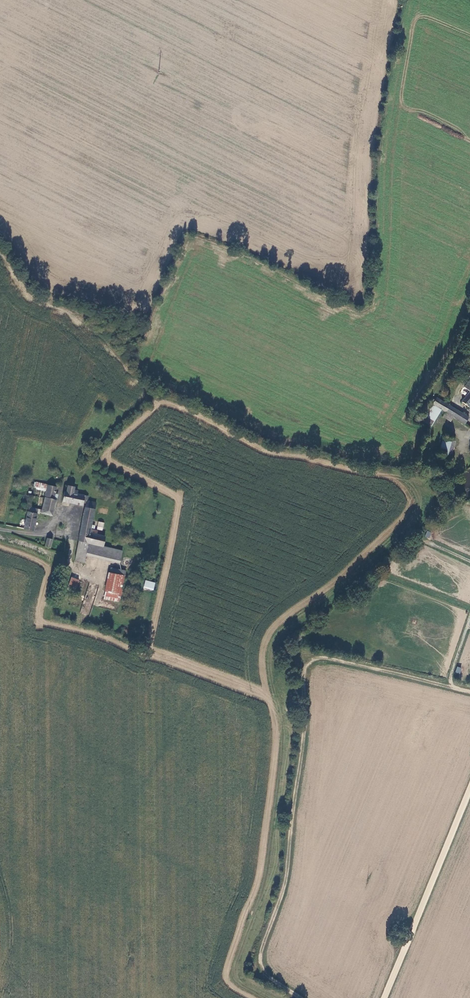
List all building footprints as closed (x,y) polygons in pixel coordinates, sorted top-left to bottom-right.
[(464,386),(469,390),(461,401),(469,407),(469,379),(464,386)] [(463,423),(467,416),(435,397),(431,403),(441,410),(445,412),(454,417),(463,423)] [(420,420),(431,427),(441,410),(431,403),(420,420)] [(442,417),(450,422),(454,417),(445,412),(442,417)] [(444,436),(441,451),(452,453),(455,438),(444,436)] [(449,467),(452,453),(441,451),(438,451),(435,465),(449,467)] [(57,487),(48,484),(47,488),(46,489),(41,507),(40,512),(54,515),(54,514),(57,499),(54,498),(57,487)] [(72,503),(75,489),(75,487),(68,485),(67,491),(64,490),(63,501),(72,503)] [(88,542),(103,546),(106,536),(97,533),(97,529),(91,527),(96,502),(87,500),(88,495),(79,492),(80,491),(75,489),(72,503),(82,505),(82,502),(87,503),(78,539),(88,542)] [(33,530),(37,513),(36,513),(28,511),(24,529),(33,530)] [(47,538),(44,546),(50,548),(53,540),(47,538)] [(84,561),(86,552),(88,542),(78,539),(74,559),(84,561)] [(86,552),(120,560),(122,551),(103,546),(88,542),(86,552)] [(126,569),(112,566),(110,571),(125,574),(126,569)] [(105,596),(120,599),(125,574),(110,571),(109,571),(105,588),(106,589),(105,596)] [(74,592),(78,579),(72,577),(68,590),(74,592)] [(154,583),(146,581),(145,588),(152,590),(154,583)]
